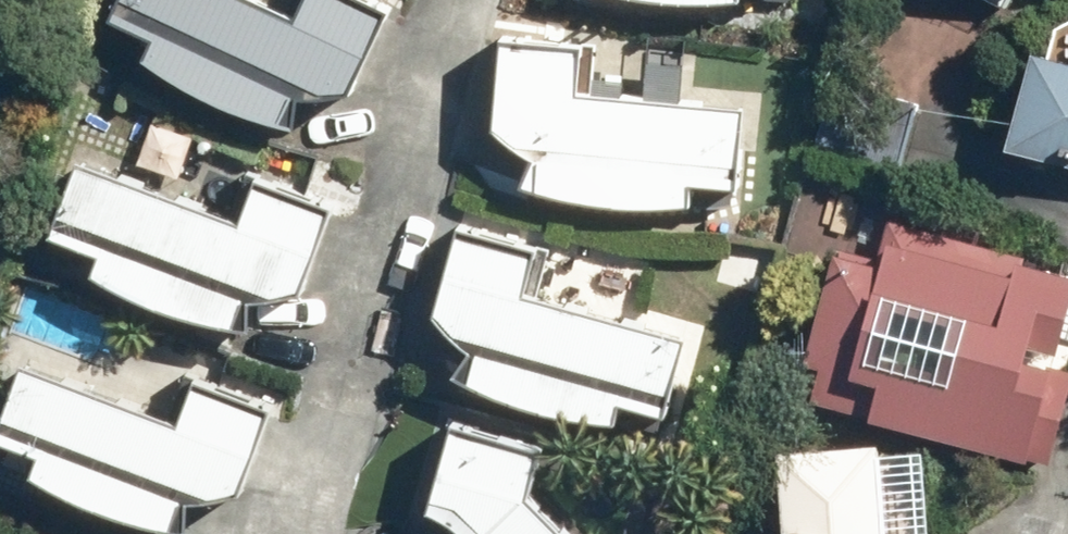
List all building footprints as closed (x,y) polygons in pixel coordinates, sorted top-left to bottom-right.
[(230,0),(108,0),(97,24),(148,48),(137,72),(199,107),(270,132),(286,107),(342,102),(381,21),(337,0),(301,0),(288,28),(230,0)] [(650,12),(729,12),(730,0),(596,0),(650,12)] [(1003,0),(974,0),(998,12),(1003,0)] [(493,44),(488,90),(485,135),(507,153),(534,164),(531,199),(599,214),(679,215),(679,192),(726,196),(734,114),(567,98),(572,52),(493,44)] [(1022,59),(996,156),(1067,175),(1067,71),(1022,59)] [(228,230),(66,169),(38,243),(91,263),(82,288),(147,317),(221,335),(233,309),(289,299),(321,215),(245,186),(228,230)] [(865,273),(821,261),(793,369),(808,373),(798,411),(1018,469),(1066,285),(1017,272),(1021,259),(879,221),(865,273)] [(448,235),(436,280),(425,324),(445,345),(470,360),(458,403),(597,440),(605,409),(654,422),(675,343),(513,300),(525,256),(448,235)] [(10,374),(0,399),(0,455),(35,468),(26,492),(91,521),(142,533),(167,533),(177,513),(232,504),(264,419),(188,391),(172,434),(10,374)] [(448,433),(425,515),(441,522),(455,533),(557,533),(525,500),(535,455),(448,433)] [(767,458),(774,533),(878,533),(870,450),(767,458)]
